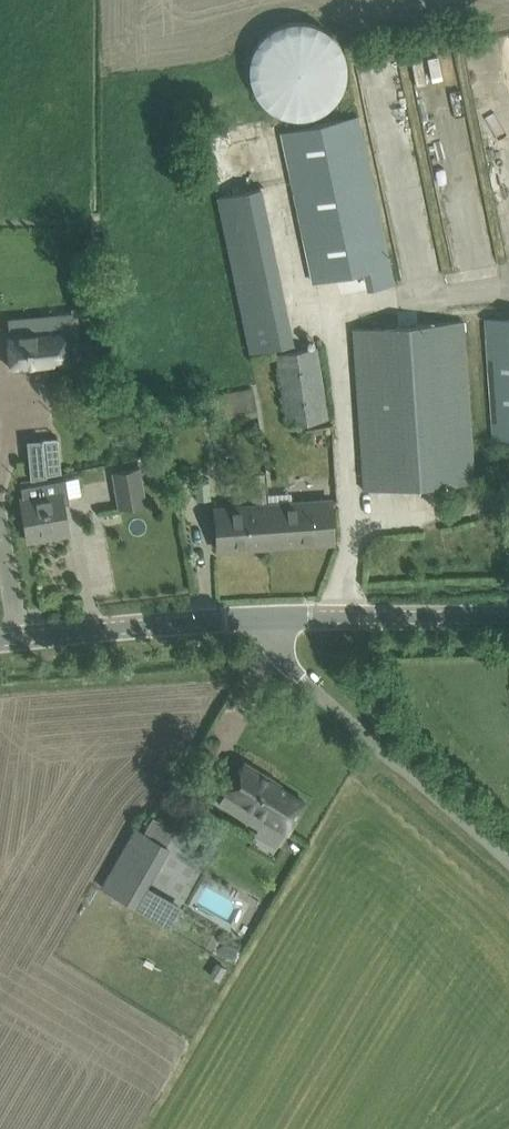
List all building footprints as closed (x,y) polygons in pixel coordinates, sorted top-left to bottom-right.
[(251,62),(251,68),(251,75),(252,81),(254,88),(256,93),(258,97),(259,98),(263,103),(268,107),(272,111),(278,114),(284,116),(291,118),(298,118),(303,118),(309,117),(316,115),(321,112),(326,110),(329,107),(333,103),(337,98),(340,93),(342,88),(344,83),(345,78),(346,72),(345,66),(344,60),(343,54),(340,48),(338,46),(336,43),(332,38),(329,34),(325,31),(321,29),(317,27),(312,25),(306,24),(298,23),(291,24),(284,25),(278,28),(271,32),(266,36),(261,41),(257,47),(253,55),(251,62)] [(281,133),(313,282),(364,272),(368,290),(394,285),(358,117),(353,118),(352,110),(285,124),(286,132),(281,133)] [(262,187),(217,196),(249,353),(294,344),(262,187)] [(508,439),(508,317),(485,319),(493,440),(508,439)] [(35,332),(8,334),(11,369),(66,363),(66,360),(82,358),(79,335),(64,337),(62,319),(34,322),(35,332)] [(353,328),(354,340),(364,490),(474,482),(463,320),(353,328)] [(315,346),(276,353),(288,424),(328,417),(315,346)] [(84,398),(97,391),(92,380),(79,387),(84,398)] [(246,395),(213,400),(216,422),(249,417),(246,395)] [(35,473),(62,472),(60,436),(34,437),(35,473)] [(143,505),(137,469),(114,472),(119,508),(143,505)] [(264,471),(250,472),(251,489),(266,488),(264,471)] [(68,497),(83,494),(80,476),(65,478),(21,487),(23,498),(20,498),(28,541),(69,533),(63,504),(69,503),(68,497)] [(331,500),(271,504),(272,515),(266,516),(269,545),(334,541),(331,500)] [(272,515),(271,504),(215,508),(217,549),(269,545),(266,516),(272,515)] [(287,831),(305,801),(270,780),(272,778),(244,761),(224,793),(241,803),(235,813),(260,828),(266,818),(287,831)] [(168,846),(136,828),(103,885),(135,903),(168,846)]
